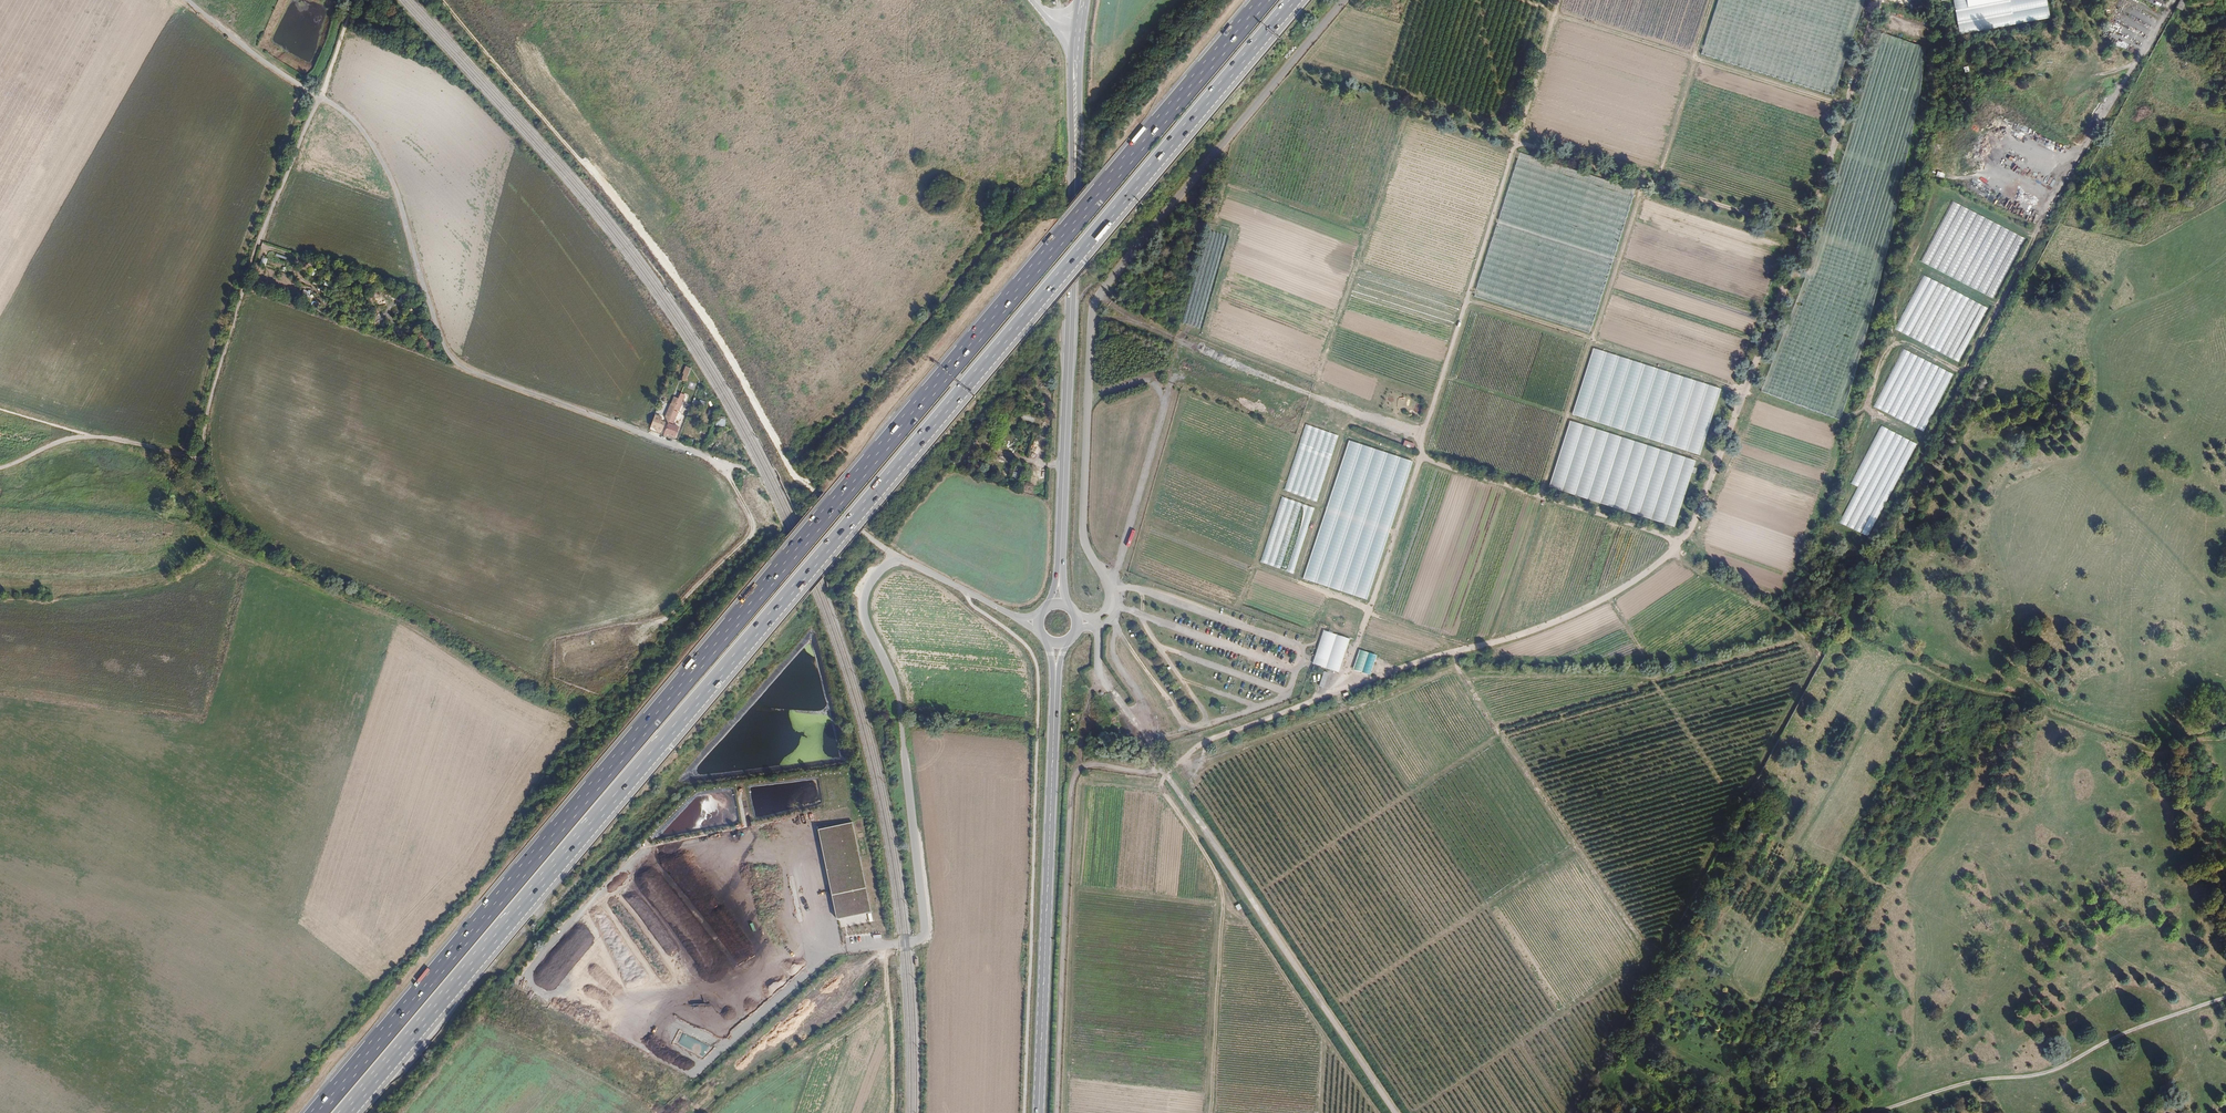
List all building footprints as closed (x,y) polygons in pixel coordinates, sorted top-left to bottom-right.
[(1702,58),(1837,94),(1862,0),(1718,0),(1702,58)] [(1957,10),(1968,7),(1967,0),(1955,0),(1957,10)] [(2011,0),(2008,0),(1968,7),(1957,10),(1958,22),(2014,12),(2011,0)] [(2014,12),(2048,6),(2047,0),(2011,0),(2014,12)] [(2181,4),(2175,17),(2180,20),(2186,7),(2181,4)] [(2051,18),(2048,6),(2014,12),(2016,25),(2051,18)] [(1960,34),(2016,25),(2014,12),(1958,22),(1960,34)] [(1495,228),(1474,297),(1507,306),(1508,301),(1498,298),(1502,283),(1490,279),(1491,276),(1497,278),(1503,258),(1506,259),(1509,250),(1506,249),(1511,235),(1508,234),(1509,228),(1503,227),(1502,230),(1495,228)] [(681,380),(686,382),(692,368),(687,366),(681,380)] [(660,421),(661,418),(655,416),(653,421),(663,425),(664,423),(660,421)] [(726,426),(726,418),(718,417),(717,425),(726,426)] [(664,426),(663,425),(653,421),(651,427),(656,429),(655,432),(659,433),(660,431),(662,431),(664,426)] [(675,437),(679,428),(669,424),(665,434),(675,437)] [(1318,501),(1337,434),(1304,425),(1284,492),(1318,501)] [(1393,528),(1413,460),(1342,440),(1323,506),(1369,519),(1368,521),(1393,528)] [(1294,573),(1313,507),(1280,497),(1261,564),(1294,573)] [(1318,512),(1299,579),(1370,599),(1389,532),(1318,512)] [(1316,655),(1315,658),(1323,660),(1329,662),(1329,660),(1334,645),(1337,636),(1328,633),(1325,632),(1324,631),(1316,655)] [(1359,651),(1353,670),(1370,676),(1377,656),(1359,651)] [(819,834),(839,926),(872,919),(853,827),(819,834)] [(678,1044),(704,1057),(709,1046),(683,1034),(678,1044)] [(386,1076),(389,1078),(399,1063),(395,1061),(386,1076)]
